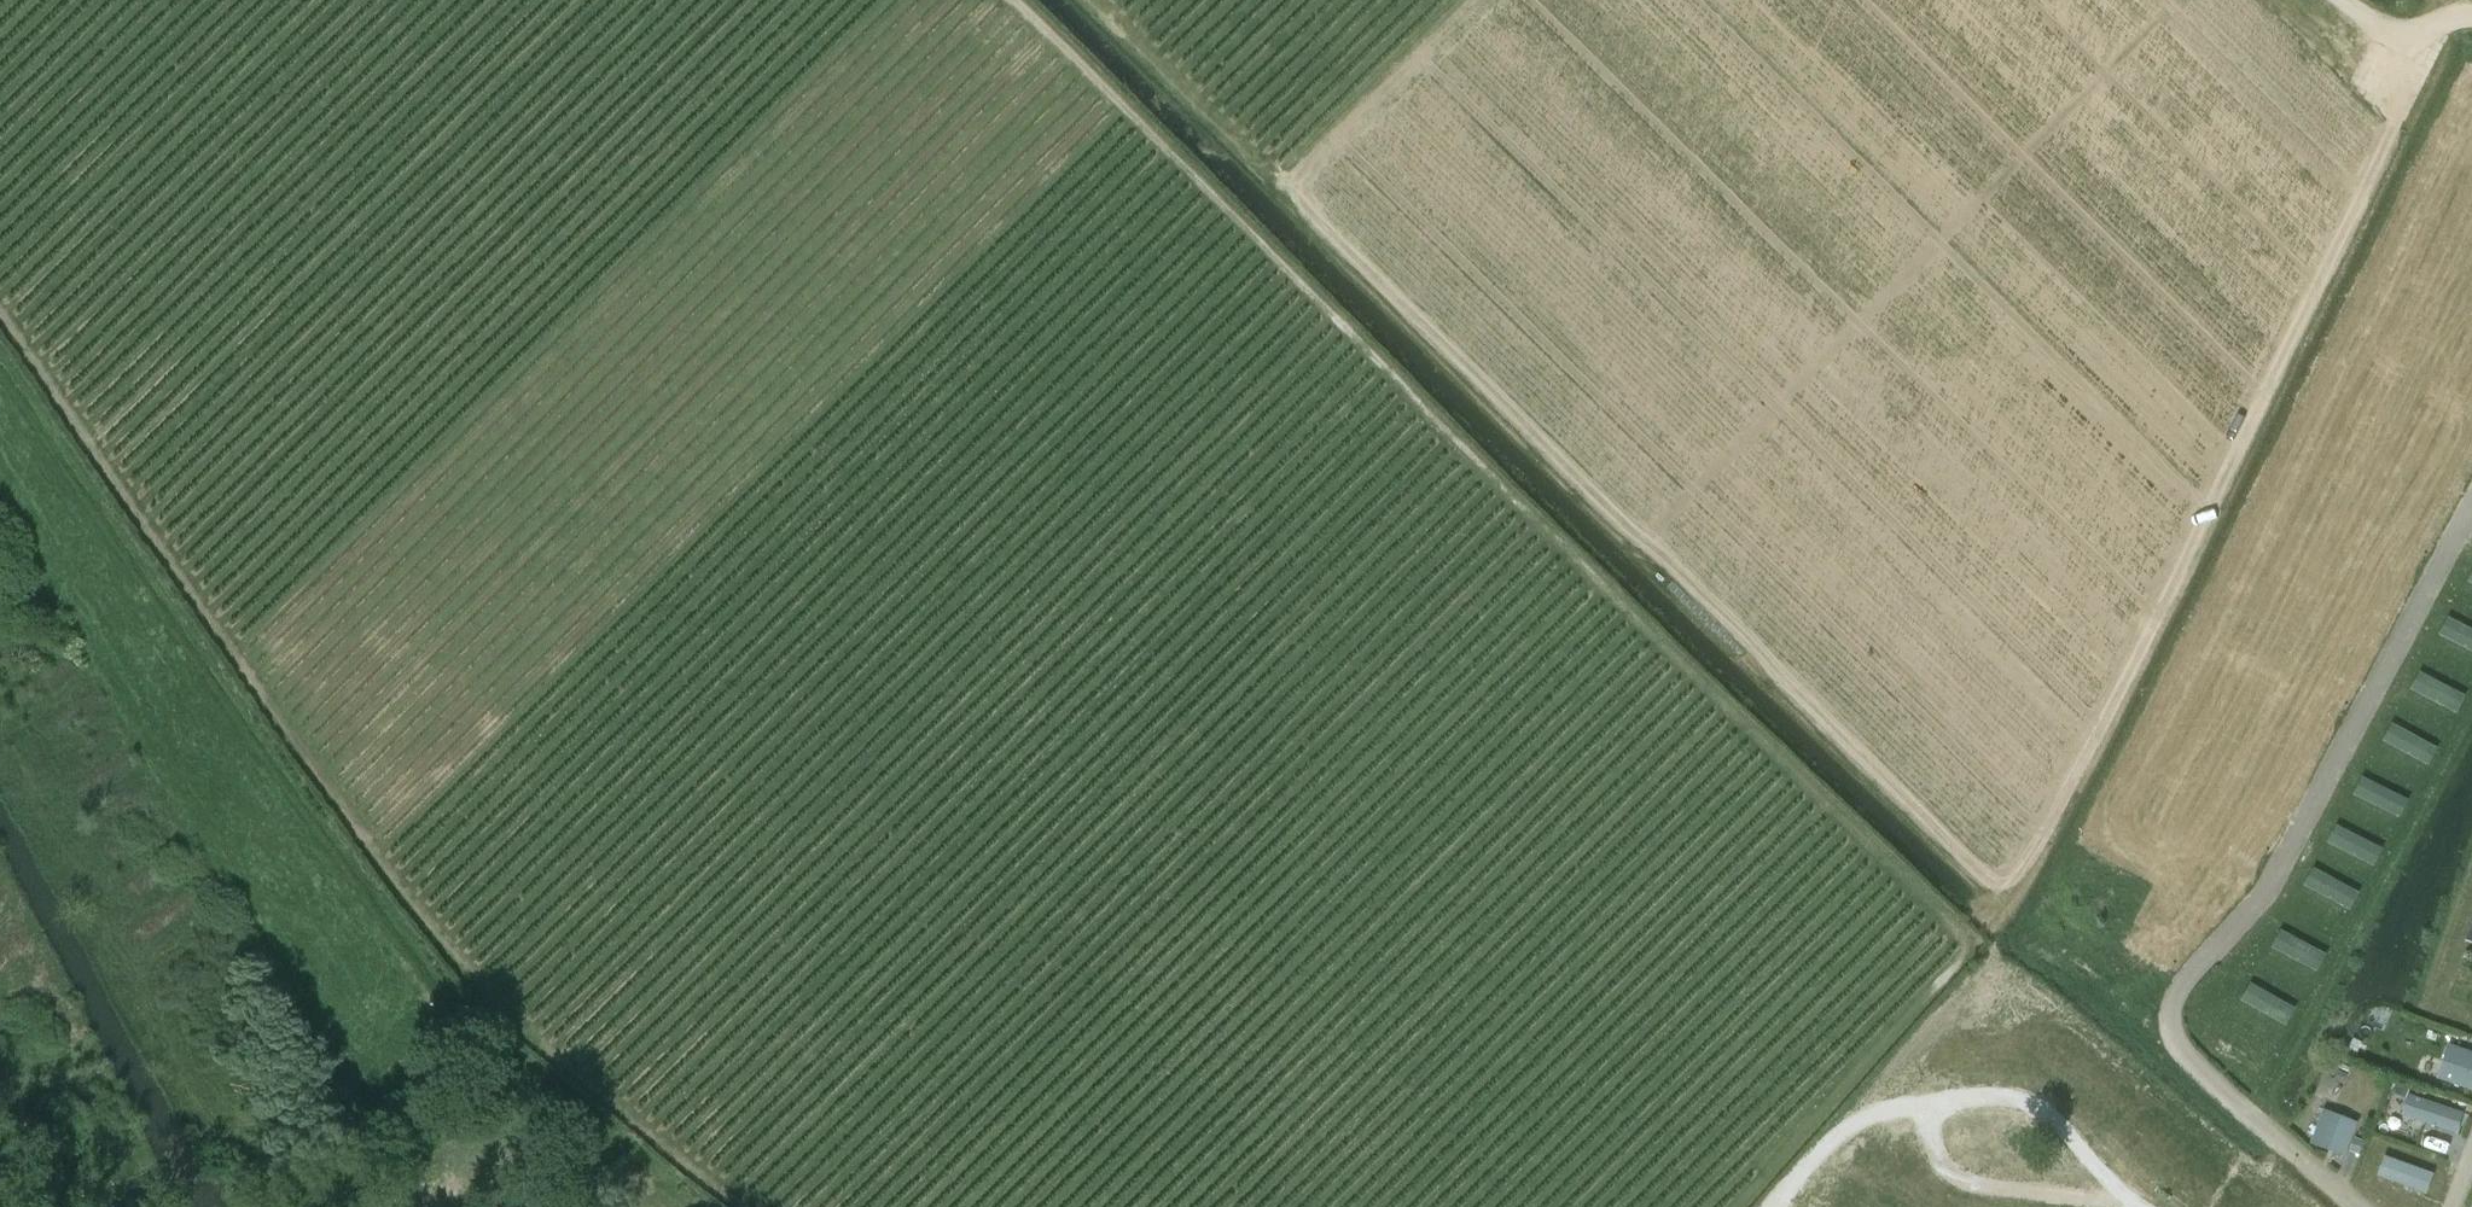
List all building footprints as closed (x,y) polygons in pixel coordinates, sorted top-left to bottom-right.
[(2439,634),(2471,652),(2471,630),(2448,617),(2439,634)] [(2420,672),(2411,689),(2455,712),(2463,694),(2420,672)] [(2393,723),(2383,740),(2426,764),(2435,748),(2393,723)] [(2362,778),(2354,795),(2398,817),(2406,799),(2362,778)] [(2336,825),(2328,842),(2371,865),(2380,848),(2336,825)] [(2314,868),(2304,885),(2348,909),(2357,892),(2314,868)] [(2281,930),(2272,947),(2315,971),(2324,954),(2281,930)] [(2250,983),(2241,1000),(2284,1025),(2294,1008),(2250,983)] [(2362,1043),(2353,1038),(2346,1052),(2356,1057),(2362,1043)] [(2471,1091),(2471,1090),(2471,1052),(2449,1045),(2437,1079),(2471,1091)] [(2410,1086),(2397,1082),(2393,1094),(2406,1098),(2410,1086)] [(2409,1095),(2402,1116),(2457,1134),(2464,1113),(2409,1095)] [(2356,1126),(2323,1113),(2311,1143),(2345,1156),(2356,1126)] [(2354,1139),(2349,1152),(2360,1157),(2365,1143),(2354,1139)] [(2386,1156),(2379,1176),(2426,1193),(2434,1173),(2386,1156)]
